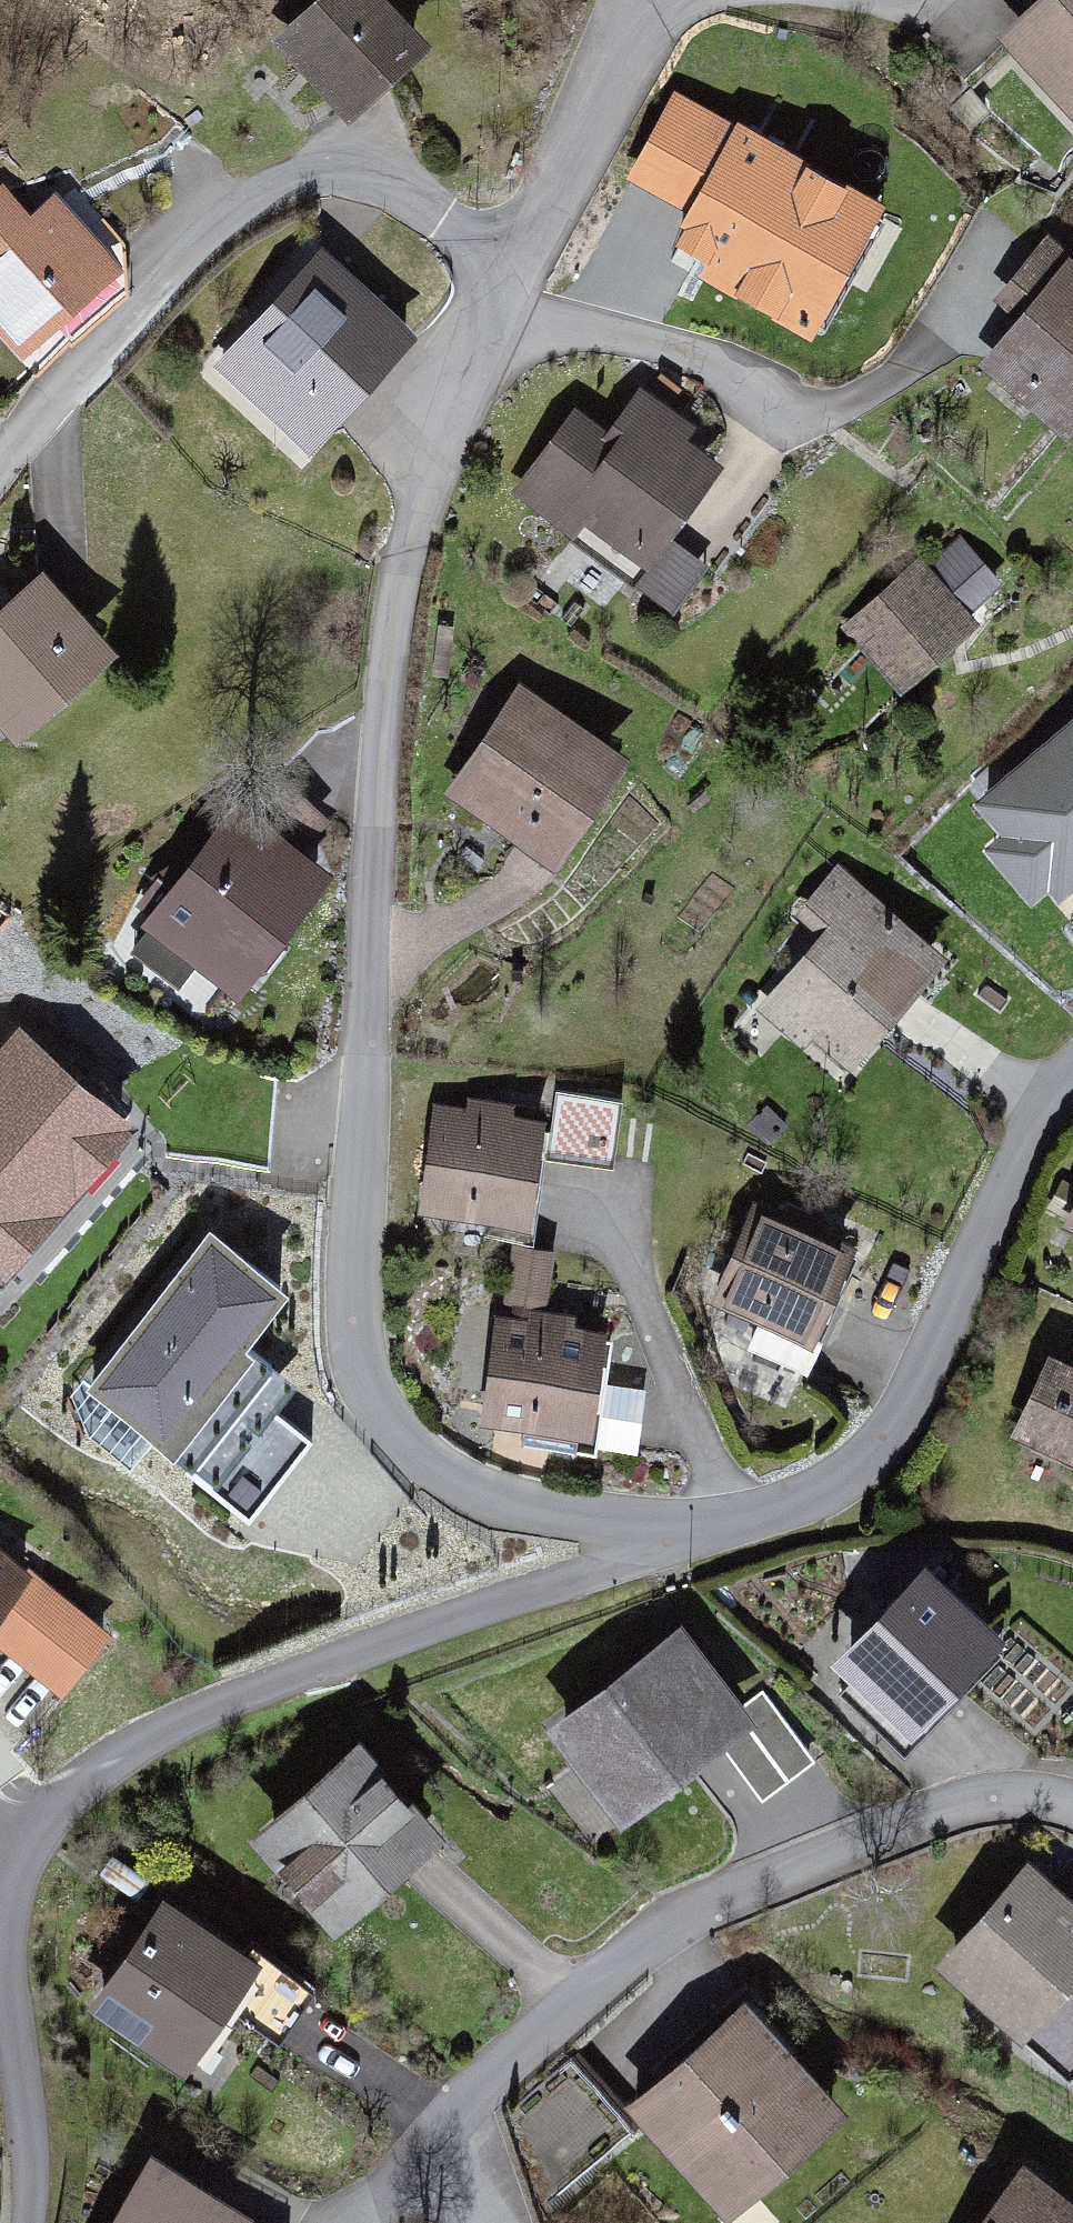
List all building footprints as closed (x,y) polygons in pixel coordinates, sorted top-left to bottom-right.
[(421,45),(379,0),(327,0),(282,42),(349,113),(421,45)] [(1019,9),(1024,14),(1001,37),(1072,110),(1072,0),(1028,0),(1019,9)] [(880,209),(740,130),(686,225),(690,227),(680,243),(713,262),(705,275),(809,334),(880,209)] [(3,179),(0,182),(0,328),(18,347),(116,258),(61,197),(38,217),(3,179)] [(1069,251),(1046,232),(991,298),(1014,317),(976,362),(1066,436),(1072,428),(1072,255),(1069,251)] [(408,359),(323,281),(243,368),(328,446),(408,359)] [(622,443),(584,416),(515,513),(581,560),(596,540),(662,586),(729,492),(693,467),(708,447),(648,405),(622,443)] [(959,534),(927,563),(919,554),(840,625),(901,691),(979,620),(971,611),(1003,583),(959,534)] [(42,566),(0,604),(0,723),(16,740),(117,647),(42,566)] [(629,755),(516,679),(444,784),(557,861),(629,755)] [(982,803),(1008,835),(992,848),(1031,896),(1051,880),(1060,892),(1072,882),(1072,728),(982,803)] [(327,880),(233,808),(124,950),(177,990),(204,954),(246,986),(327,880)] [(953,959),(836,861),(789,917),(818,941),(763,1006),(851,1079),(953,959)] [(0,1041),(0,1280),(139,1126),(20,1019),(0,1041)] [(550,1115),(434,1094),(414,1209),(530,1230),(550,1115)] [(1064,1219),(1072,1224),(1072,1201),(1064,1219)] [(855,1252),(752,1206),(711,1298),(814,1344),(855,1252)] [(279,1297),(210,1244),(94,1392),(173,1453),(246,1359),(236,1351),(279,1297)] [(556,1250),(515,1244),(507,1300),(548,1306),(556,1250)] [(611,1333),(498,1318),(482,1431),(595,1446),(611,1333)] [(1048,1350),(1010,1437),(1072,1465),(1072,1361),(1048,1350)] [(29,1569),(0,1544),(0,1603),(29,1569)] [(923,1560),(829,1659),(916,1742),(1011,1643),(923,1560)] [(732,1710),(678,1639),(563,1725),(618,1797),(708,1730),(755,1791),(808,1751),(761,1689),(732,1710)] [(360,1740),(251,1828),(331,1926),(440,1838),(360,1740)] [(932,1962),(1012,2036),(1072,1972),(1072,1901),(1028,1859),(932,1962)] [(263,1957),(162,1890),(86,2004),(186,2071),(263,1957)] [(748,2003),(633,2100),(730,2215),(845,2117),(748,2003)] [(151,2151),(108,2222),(245,2222),(250,2214),(151,2151)] [(1023,2159),(973,2222),(1072,2222),(1072,2197),(1023,2159)]
